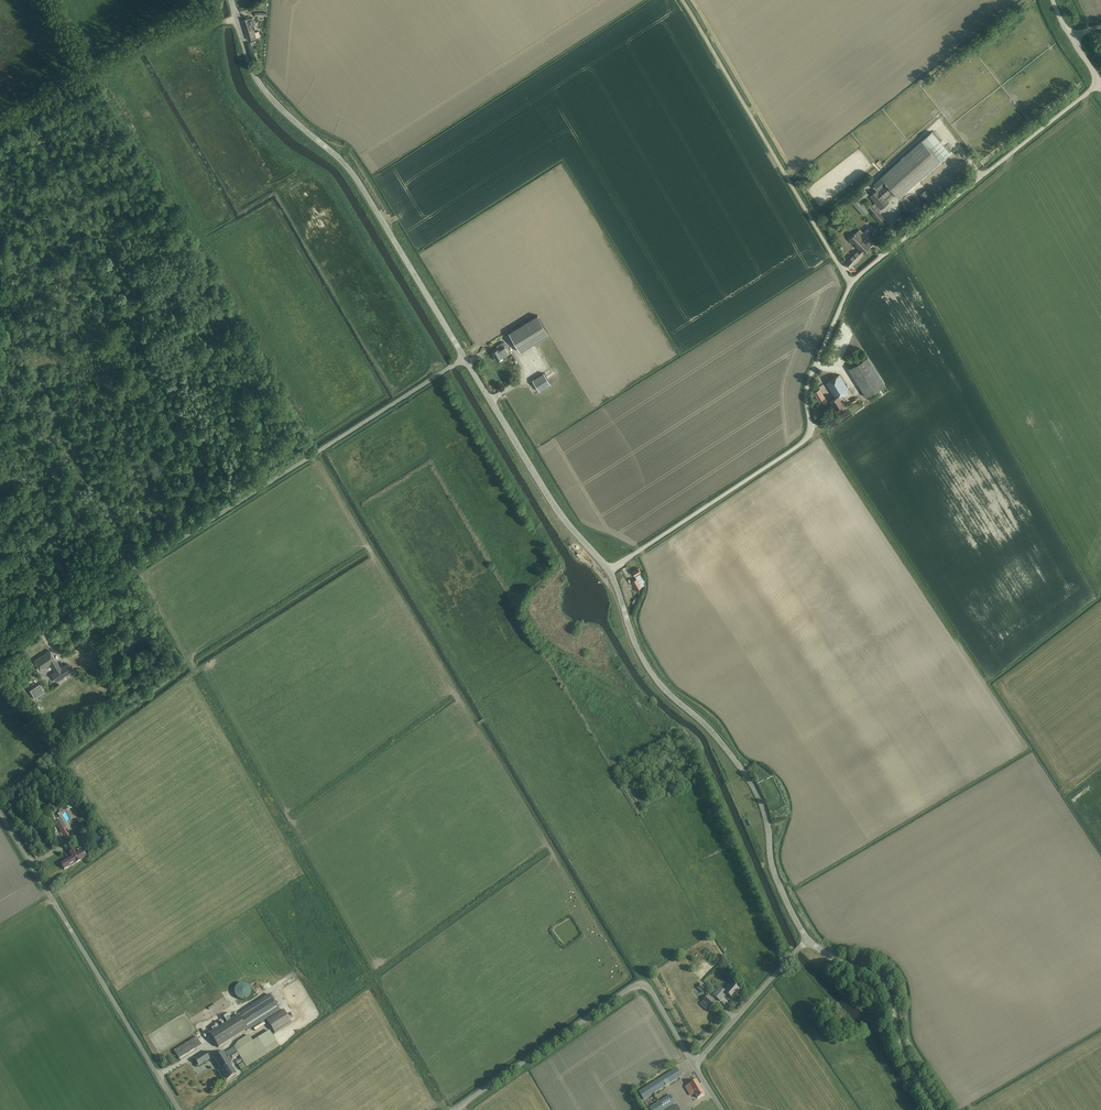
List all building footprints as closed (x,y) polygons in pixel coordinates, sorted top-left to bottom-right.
[(248,40),(254,38),(256,38),(254,29),(255,29),(254,25),(254,24),(255,24),(253,18),(250,18),(243,20),(248,40)] [(950,152),(932,132),(874,184),(878,189),(870,196),(875,202),(872,205),(871,205),(868,208),(882,224),(886,221),(878,212),(881,209),(889,202),(888,201),(895,194),(899,198),(950,152)] [(934,196),(925,188),(920,193),(928,202),(934,196)] [(864,190),(851,202),(864,216),(869,212),(860,202),(869,195),(864,190)] [(857,244),(855,246),(859,249),(845,264),(850,268),(873,244),(859,230),(849,240),(853,244),(855,242),(857,244)] [(509,333),(521,352),(549,334),(537,315),(509,333)] [(503,358),(508,355),(509,354),(504,345),(493,352),(497,360),(502,357),(503,358)] [(885,385),(870,362),(868,357),(849,369),(866,397),(885,385)] [(540,391),(551,384),(544,373),(532,380),(540,391)] [(836,409),(841,406),(844,405),(839,396),(849,390),(839,375),(826,383),(835,398),(831,401),(836,409)] [(819,402),(825,398),(820,389),(813,392),(819,402)] [(637,589),(644,585),(644,583),(645,582),(644,577),(643,575),(644,575),(642,573),(636,577),(637,579),(633,581),(637,589)] [(61,668),(53,655),(50,650),(34,660),(41,670),(50,664),(55,672),(52,674),(56,681),(67,674),(68,676),(73,673),(67,664),(61,668)] [(42,687),(36,678),(29,683),(34,692),(42,687)] [(96,703),(86,710),(94,721),(107,711),(103,706),(100,709),(96,703)] [(61,820),(55,824),(65,840),(71,837),(61,820)] [(71,857),(61,863),(64,870),(87,858),(83,849),(77,852),(75,849),(68,853),(71,857)] [(64,861),(69,858),(65,851),(60,854),(64,861)] [(239,1000),(242,1001),(246,1000),(247,999),(250,997),(251,994),(251,992),(250,989),(249,987),(247,985),(243,984),(240,984),(237,986),(236,987),(235,990),(234,994),(235,996),(236,998),(239,1000)] [(701,985),(698,988),(703,993),(707,989),(701,985)] [(713,995),(716,998),(720,1002),(727,994),(732,999),(739,990),(736,988),(737,988),(736,987),(733,985),(726,993),(720,988),(713,995)] [(230,991),(226,994),(232,1003),(236,1000),(230,991)] [(270,995),(209,1034),(218,1048),(246,1030),(247,1032),(280,1011),(270,995)] [(191,1002),(195,1007),(203,1001),(199,996),(191,1002)] [(709,996),(700,1005),(707,1011),(716,1002),(709,996)] [(275,1034),(292,1023),(283,1010),(267,1020),(275,1034)] [(215,1017),(211,1011),(197,1020),(200,1026),(215,1017)] [(178,1015),(160,1026),(164,1032),(175,1026),(172,1021),(179,1017),(178,1015)] [(160,1026),(150,1033),(154,1039),(164,1033),(160,1026)] [(156,1055),(188,1039),(184,1032),(153,1048),(156,1055)] [(238,1043),(234,1048),(246,1067),(279,1047),(269,1032),(253,1042),(249,1036),(238,1043)] [(197,1039),(175,1053),(179,1060),(201,1046),(197,1039)] [(227,1080),(232,1077),(236,1074),(230,1064),(231,1063),(228,1059),(236,1053),(234,1049),(225,1054),(224,1051),(213,1058),(227,1080)] [(194,1058),(198,1066),(210,1059),(205,1051),(194,1058)] [(643,1100),(677,1079),(682,1076),(677,1068),(638,1092),(643,1100)] [(697,1099),(700,1097),(704,1094),(696,1081),(685,1087),(691,1096),(695,1094),(697,1099)] [(670,1095),(649,1108),(650,1109),(665,1109),(675,1103),(670,1095)]
